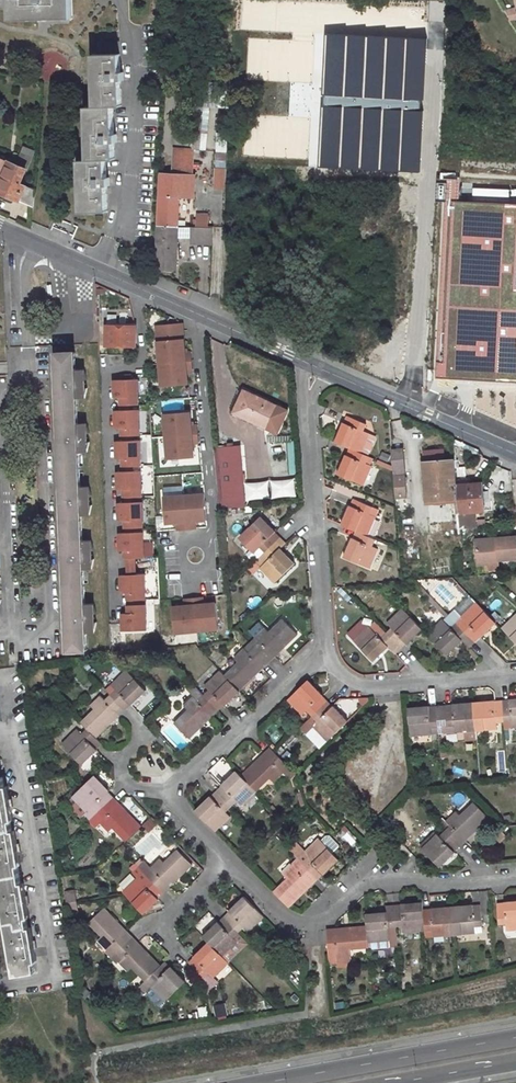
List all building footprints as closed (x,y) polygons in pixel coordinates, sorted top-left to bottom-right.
[(10,8),(11,21),(41,20),(71,20),(71,0),(0,0),(0,8),(10,8)] [(515,19),(515,16),(514,8),(505,10),(508,21),(515,19)] [(428,39),(325,33),(317,167),(420,173),(428,39)] [(95,105),(86,105),(87,137),(88,158),(79,158),(79,179),(80,212),(108,211),(108,186),(111,186),(110,177),(108,177),(107,159),(115,158),(115,142),(118,142),(118,133),(115,133),(114,105),(123,105),(123,79),(125,79),(125,70),(123,71),(122,40),(100,40),(100,52),(94,53),(95,75),(95,105)] [(41,80),(65,80),(66,54),(42,54),(41,80)] [(197,150),(204,151),(206,135),(199,134),(197,150)] [(20,184),(31,158),(21,153),(16,166),(9,163),(0,184),(0,193),(33,207),(34,190),(20,184)] [(175,153),(174,162),(192,163),(193,155),(175,153)] [(174,162),(173,174),(191,175),(192,163),(174,162)] [(227,170),(216,169),(215,188),(226,189),(226,184),(227,170)] [(162,174),(160,195),(179,197),(191,198),(194,175),(191,175),(173,174),(162,174)] [(435,377),(515,382),(515,204),(455,202),(458,176),(443,175),(435,377)] [(160,195),(159,226),(178,227),(179,197),(160,195)] [(198,214),(197,228),(208,228),(209,215),(198,214)] [(159,226),(156,268),(175,268),(178,227),(159,226)] [(208,228),(197,228),(193,227),(192,242),(213,242),(214,228),(208,228)] [(168,324),(157,325),(158,341),(170,340),(169,331),(169,324),(168,324)] [(135,327),(106,327),(106,347),(135,347),(135,327)] [(183,330),(169,331),(170,340),(184,339),(183,330)] [(160,363),(192,360),(191,351),(185,352),(184,339),(170,340),(158,341),(160,363)] [(75,352),(55,353),(69,651),(88,651),(87,632),(95,632),(97,622),(95,622),(94,614),(97,613),(94,604),(86,604),(84,569),(92,569),(95,559),(92,559),(91,550),(94,550),(91,541),(83,541),(82,515),(90,515),(92,505),(90,505),(89,497),(92,496),(89,487),(80,487),(79,452),(87,452),(90,442),(87,442),(86,433),(89,433),(86,423),(78,423),(77,398),(85,398),(87,388),(84,388),(84,379),(87,379),(84,370),(75,370),(75,352)] [(192,360),(160,363),(162,385),(188,383),(187,370),(193,369),(192,360)] [(138,379),(114,380),(114,397),(120,397),(121,405),(131,405),(139,404),(138,379)] [(244,392),(234,414),(267,430),(277,407),(244,392)] [(121,410),(115,410),(116,428),(122,428),(122,436),(132,435),(140,435),(139,410),(131,410),(121,410)] [(164,414),(166,436),(199,433),(198,425),(192,425),(190,412),(164,414)] [(345,423),(336,443),(351,449),(363,455),(371,435),(366,432),(369,425),(349,417),(346,424),(345,423)] [(199,433),(166,436),(168,458),(194,456),(193,443),(199,442),(199,433)] [(122,441),(116,441),(117,458),(123,458),(123,467),(134,466),(141,465),(140,440),(133,440),(122,441)] [(246,507),(241,445),(219,447),(224,509),(232,508),(246,507)] [(374,466),(368,464),(371,458),(363,455),(351,449),(348,456),(339,474),(365,486),(374,466)] [(404,450),(392,451),(392,459),(405,458),(404,450)] [(458,502),(457,486),(458,486),(456,461),(444,462),(443,451),(427,453),(429,474),(431,504),(458,502)] [(405,458),(392,459),(394,479),(406,478),(405,458)] [(135,497),(143,496),(142,471),(134,471),(124,472),(118,472),(118,489),(124,489),(125,497),(135,497)] [(406,478),(394,479),(396,499),(406,498),(408,498),(406,478)] [(458,486),(457,486),(458,502),(459,515),(475,514),(486,512),(483,484),(458,486)] [(205,494),(184,495),(187,529),(196,528),(195,521),(207,520),(205,494)] [(184,495),(164,497),(166,523),(178,522),(178,529),(187,529),(184,495)] [(406,498),(396,499),(397,512),(408,511),(406,498)] [(377,517),(371,515),(374,508),(354,499),(352,507),(351,506),(343,525),(356,532),(368,537),(377,517)] [(136,528),(144,528),(143,502),(135,502),(125,503),(119,503),(119,521),(126,520),(126,528),(136,528)] [(458,502),(431,504),(429,517),(431,538),(437,537),(438,552),(462,550),(461,529),(459,515),(458,502)] [(232,508),(224,509),(226,526),(234,525),(232,508)] [(475,514),(459,515),(461,529),(477,528),(475,514)] [(261,517),(240,537),(254,552),(260,547),(265,553),(281,538),(261,517)] [(127,550),(127,559),(145,558),(144,532),(136,533),(126,533),(120,533),(121,551),(127,550)] [(380,549),(373,547),(377,540),(368,537),(356,532),(354,539),(353,538),(345,557),(371,569),(380,549)] [(281,538),(265,553),(270,558),(259,569),(274,584),(295,564),(281,549),(286,544),(281,538)] [(476,541),(478,563),(488,562),(489,565),(489,570),(500,570),(499,561),(515,560),(515,538),(497,539),(497,541),(493,542),(492,540),(476,541)] [(128,593),(129,601),(139,600),(147,600),(146,574),(122,575),(123,593),(128,593)] [(447,601),(450,593),(438,589),(435,597),(447,601)] [(219,629),(217,603),(204,605),(203,598),(194,599),(197,631),(219,629)] [(197,631),(194,599),(186,600),(186,606),(173,607),(175,633),(197,631)] [(461,624),(456,629),(470,645),(476,639),(492,625),(472,604),(457,619),(461,624)] [(139,605),(129,605),(129,614),(123,614),(124,631),(148,630),(147,605),(139,605)] [(387,630),(382,635),(397,650),(402,645),(418,631),(398,610),(382,625),(387,630)] [(497,630),(515,650),(515,619),(512,615),(497,630)] [(274,657),(271,655),(281,646),(283,649),(297,635),(282,619),(268,633),(264,629),(254,638),(258,642),(253,647),(268,663),(274,657)] [(439,622),(423,637),(443,657),(458,642),(465,649),(470,645),(456,629),(450,634),(439,622)] [(364,627),(348,643),(368,663),(384,648),(391,655),(397,650),(382,635),(376,640),(364,627)] [(252,678),(249,675),(259,666),(262,669),(268,663),(253,647),(247,653),(243,649),(233,658),(237,663),(224,675),(239,691),(252,678)] [(114,689),(109,694),(124,710),(129,705),(130,705),(145,690),(125,670),(110,685),(114,689)] [(208,690),(203,695),(218,710),(224,705),(239,691),(224,675),(219,670),(204,686),(208,690)] [(326,701),(321,696),(322,695),(307,679),(286,699),(301,716),(306,711),(311,716),(326,701)] [(186,710),(173,723),(188,739),(203,726),(200,722),(209,714),(212,716),(218,710),(203,695),(192,683),(186,690),(193,696),(183,706),(186,710)] [(93,710),(80,722),(86,729),(95,738),(108,725),(106,722),(116,713),(118,715),(124,710),(109,694),(103,700),(99,696),(89,705),(93,710)] [(326,701),(311,716),(316,722),(312,726),(326,741),(347,721),(333,706),(331,706),(326,701)] [(511,702),(511,703),(504,703),(505,725),(512,725),(513,731),(515,730),(515,701),(511,702)] [(498,731),(498,725),(505,725),(504,703),(496,704),(496,703),(475,704),(477,733),(498,731)] [(453,707),(446,707),(447,721),(448,729),(455,729),(456,735),(477,733),(475,704),(453,706),(453,707)] [(446,707),(438,708),(439,722),(447,721),(446,707)] [(430,708),(408,710),(411,739),(432,737),(432,731),(439,730),(439,722),(438,708),(430,709),(430,708)] [(76,729),(60,744),(81,765),(96,750),(95,749),(100,744),(95,738),(86,729),(80,734),(76,729)] [(273,782),(283,773),(288,778),(294,773),(284,762),(269,747),(263,753),(266,756),(257,765),(254,762),(240,775),(255,791),(269,778),(273,782)] [(263,753),(254,762),(257,765),(266,756),(263,753)] [(235,770),(219,786),(220,787),(215,791),(230,806),(235,801),(240,806),(255,791),(240,775),(235,770)] [(93,776),(80,789),(72,796),(72,797),(87,812),(83,815),(89,820),(97,812),(113,798),(93,776)] [(25,908),(28,907),(27,904),(29,903),(28,895),(26,896),(25,892),(22,892),(16,855),(19,855),(19,851),(21,851),(20,843),(18,843),(17,840),(14,841),(9,811),(12,810),(12,808),(14,807),(13,799),(11,800),(10,796),(7,797),(4,777),(0,778),(0,891),(14,975),(35,971),(32,952),(35,951),(34,949),(37,948),(35,940),(33,940),(32,937),(30,937),(25,908)] [(229,817),(224,811),(230,806),(215,791),(210,797),(209,796),(194,810),(214,831),(229,817)] [(72,797),(66,802),(80,817),(83,815),(87,812),(72,797)] [(113,798),(97,812),(89,820),(94,826),(98,822),(107,832),(112,828),(125,842),(141,827),(128,813),(124,816),(116,806),(118,804),(113,798)] [(457,814),(446,824),(450,828),(445,833),(461,849),(466,843),(464,840),(473,831),(476,834),(490,820),(475,805),(461,817),(457,814)] [(435,834),(420,848),(440,869),(461,849),(445,833),(440,838),(435,834)] [(308,859),(303,864),(317,879),(323,874),(338,859),(319,839),(303,854),(308,859)] [(137,867),(163,894),(169,888),(166,886),(176,877),(178,879),(192,866),(177,850),(163,863),(159,859),(149,869),(143,862),(142,862),(139,859),(134,864),(137,867)] [(302,894),(299,892),(309,882),(312,885),(317,879),(303,864),(297,869),(293,865),(282,874),(287,879),(273,891),(288,907),(302,894)] [(137,867),(131,872),(138,880),(123,894),(142,914),(163,894),(137,867)] [(76,892),(65,893),(67,904),(77,902),(76,892)] [(244,896),(228,911),(229,912),(224,917),(238,932),(243,928),(248,932),(264,917),(244,896)] [(68,915),(79,913),(77,902),(67,904),(68,915)] [(401,907),(393,907),(395,929),(402,928),(403,935),(424,933),(423,912),(422,904),(401,906),(401,907)] [(504,905),(504,906),(497,906),(498,928),(505,927),(506,934),(515,933),(515,904),(504,905)] [(395,929),(393,907),(386,908),(386,914),(365,916),(366,928),(367,945),(388,943),(388,929),(395,929)] [(480,907),(452,909),(454,938),(474,936),(474,929),(482,929),(480,907)] [(123,934),(114,926),(117,923),(103,908),(88,923),(101,937),(97,941),(107,951),(105,953),(110,958),(132,937),(126,931),(123,934)] [(452,909),(430,910),(430,911),(423,912),(424,933),(432,932),(432,940),(454,938),(452,909)] [(209,914),(196,926),(203,933),(216,921),(209,914)] [(237,943),(232,938),(238,932),(224,917),(218,923),(217,922),(202,936),(208,943),(222,957),(237,943)] [(325,931),(328,966),(336,965),(336,958),(349,957),(350,951),(367,949),(367,945),(366,928),(347,929),(347,933),(334,934),(334,930),(325,931)] [(132,937),(110,958),(116,964),(118,963),(127,971),(131,968),(145,982),(149,977),(160,967),(147,953),(144,955),(135,946),(138,943),(132,937)] [(193,959),(188,964),(203,978),(208,974),(213,978),(228,963),(222,957),(208,943),(192,958),(193,959)] [(154,982),(150,987),(165,1002),(185,983),(165,962),(160,967),(149,977),(154,982)] [(224,1004),(214,1006),(216,1017),(226,1015),(224,1004)]
